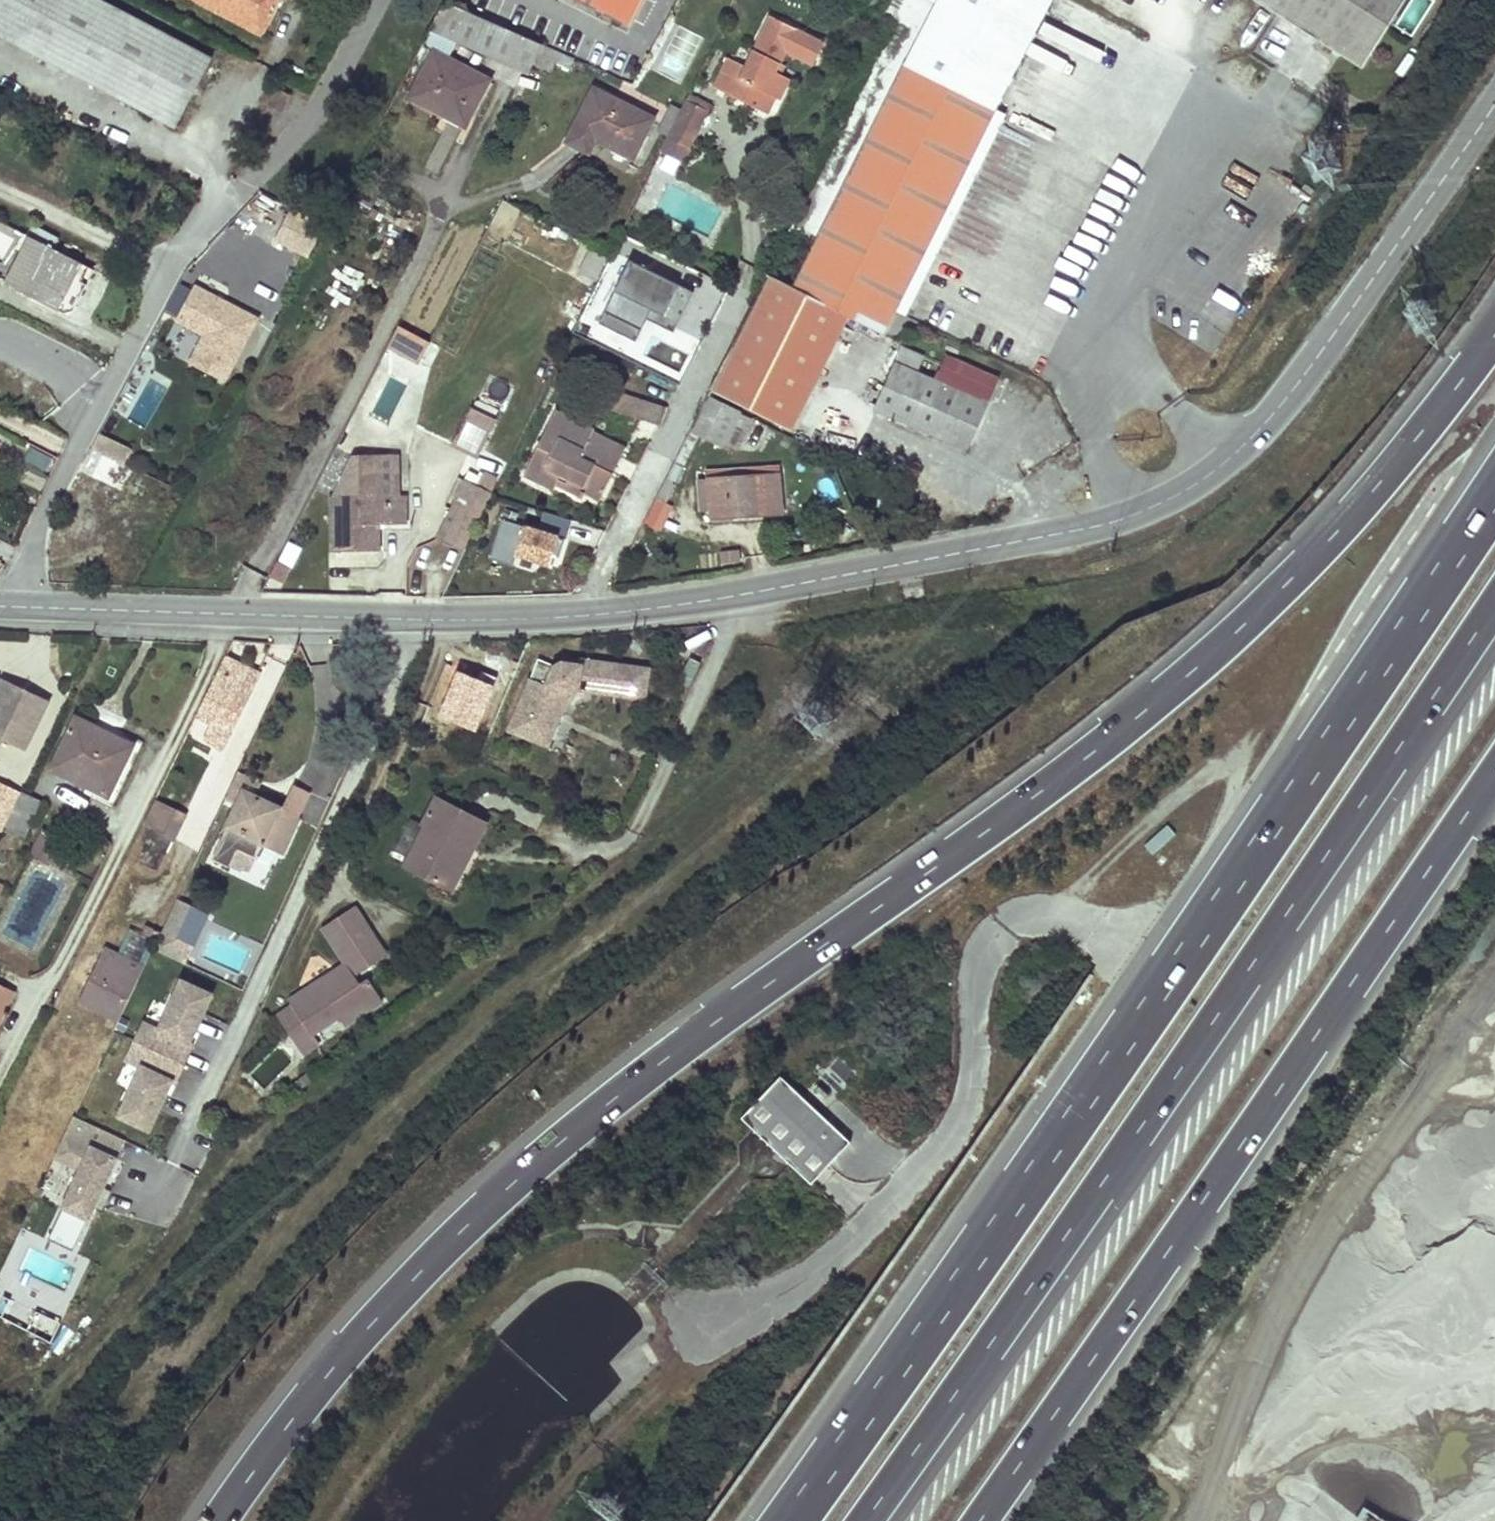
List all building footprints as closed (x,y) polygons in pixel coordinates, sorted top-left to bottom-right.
[(101,0),(0,0),(0,35),(175,126),(212,58),(101,0)] [(263,36),(283,0),(198,0),(263,36)] [(631,29),(646,0),(575,0),(631,29)] [(710,389),(792,430),(848,317),(882,334),(895,310),(996,108),(1050,0),(929,0),(935,3),(793,287),(767,274),(710,389)] [(1363,72),(1410,0),(1251,0),(1363,72)] [(446,8),(442,6),(430,29),(528,72),(537,54),(542,44),(448,4),(446,8)] [(746,68),(728,60),(714,88),(758,109),(765,93),(774,98),(778,100),(788,80),(773,73),(784,52),(812,65),(823,44),(769,18),(746,68)] [(575,59),(542,44),(537,54),(570,69),(575,59)] [(488,81),(435,53),(412,98),(464,126),(488,81)] [(569,143),(589,152),(596,139),(634,158),(655,120),(596,91),(569,143)] [(774,98),(765,93),(758,109),(766,113),(774,98)] [(690,96),(687,101),(710,113),(712,107),(690,96)] [(710,113),(687,101),(661,153),(684,165),(710,113)] [(1004,112),(996,108),(895,310),(903,314),(1004,112)] [(309,256),(324,221),(289,206),(274,241),(309,256)] [(68,256),(29,236),(4,283),(27,294),(32,284),(48,293),(68,256)] [(81,263),(68,256),(48,293),(32,284),(27,294),(58,309),(81,263)] [(629,257),(600,322),(638,338),(648,316),(676,329),(695,286),(629,257)] [(223,382),(255,320),(193,287),(176,320),(205,335),(190,365),(223,382)] [(695,288),(679,330),(702,338),(718,297),(695,288)] [(400,324),(390,345),(422,361),(432,339),(400,324)] [(922,357),(901,349),(875,409),(967,450),(998,378),(947,356),(937,381),(916,372),(922,357)] [(630,397),(626,413),(658,422),(663,406),(630,397)] [(706,397),(690,430),(700,435),(723,447),(726,442),(740,414),(706,397)] [(593,430),(556,412),(524,476),(552,490),(555,486),(582,499),(585,494),(599,501),(621,457),(588,440),(592,432),(593,430)] [(740,414),(726,442),(738,448),(752,420),(740,414)] [(488,429),(469,420),(457,444),(476,454),(488,429)] [(684,440),(695,445),(700,435),(690,430),(684,440)] [(81,472),(112,486),(130,445),(99,431),(81,472)] [(625,449),(592,432),(588,440),(621,457),(625,449)] [(695,445),(684,440),(646,516),(656,521),(695,445)] [(415,455),(403,452),(399,469),(411,472),(415,455)] [(474,470),(468,481),(479,487),(484,475),(474,470)] [(779,474),(698,480),(700,506),(710,505),(712,523),(731,521),(730,516),(782,512),(779,474)] [(440,539),(466,552),(498,485),(495,484),(496,481),(484,475),(479,487),(468,481),(440,539)] [(333,497),(386,496),(386,487),(333,488),(333,497)] [(386,496),(333,497),(334,551),(376,551),(376,522),(404,522),(404,496),(386,496)] [(550,569),(561,532),(502,515),(492,552),(550,569)] [(741,548),(721,549),(722,563),(742,561),(741,548)] [(510,729),(548,745),(564,709),(573,713),(597,705),(600,697),(631,705),(638,674),(572,658),(570,663),(559,660),(553,663),(539,657),(531,678),(510,729)] [(234,684),(217,676),(197,717),(212,725),(206,737),(223,746),(249,692),(258,674),(243,666),(234,684)] [(4,680),(1,686),(26,698),(29,692),(4,680)] [(1,686),(0,687),(0,734),(24,746),(47,702),(29,692),(26,698),(1,686)] [(428,704),(420,721),(496,755),(503,738),(428,704)] [(133,743),(76,717),(51,767),(104,791),(118,764),(122,766),(133,743)] [(260,780),(246,774),(237,794),(241,796),(244,790),(253,794),(260,780)] [(1,833),(4,827),(20,793),(0,782),(0,833),(1,833)] [(294,786),(281,810),(297,818),(309,793),(294,786)] [(241,796),(212,857),(229,865),(233,859),(238,848),(255,856),(263,841),(282,850),(297,818),(281,810),(278,809),(279,807),(253,794),(244,790),(241,796)] [(40,802),(20,793),(4,827),(23,836),(40,802)] [(485,823),(435,798),(424,822),(426,823),(406,865),(444,885),(466,842),(473,846),(485,823)] [(185,814),(162,803),(151,826),(172,841),(185,814)] [(151,826),(147,824),(139,841),(148,846),(141,861),(158,869),(172,841),(151,826)] [(1155,850),(1176,833),(1168,824),(1148,841),(1155,850)] [(57,842),(38,832),(27,854),(46,864),(57,842)] [(238,848),(233,859),(250,867),(255,856),(238,848)] [(153,946),(185,961),(194,941),(180,934),(194,904),(176,895),(153,946)] [(362,980),(392,958),(357,910),(325,934),(349,968),(353,974),(340,984),(336,978),(294,1008),(297,1012),(285,1021),(300,1041),(311,1033),(318,1042),(344,1023),(350,1031),(388,1004),(372,982),(366,986),(362,980)] [(105,947),(99,958),(138,977),(144,965),(105,947)] [(138,977),(99,958),(77,1000),(118,1020),(138,977)] [(340,984),(353,974),(349,968),(336,978),(340,984)] [(119,1113),(149,1127),(157,1109),(166,1090),(171,1079),(176,1081),(184,1062),(193,1043),(189,1041),(193,1030),(202,1011),(211,991),(182,977),(159,1027),(142,1019),(133,1037),(125,1056),(142,1064),(119,1113)] [(14,993),(0,986),(0,1022),(14,993)] [(318,1042),(311,1033),(300,1041),(312,1057),(322,1049),(318,1042)] [(846,1145),(778,1078),(738,1119),(806,1186),(846,1145)] [(47,1236),(72,1248),(87,1216),(116,1155),(64,1132),(54,1154),(80,1166),(47,1236)] [(33,1328),(55,1336),(61,1319),(39,1311),(33,1328)]
